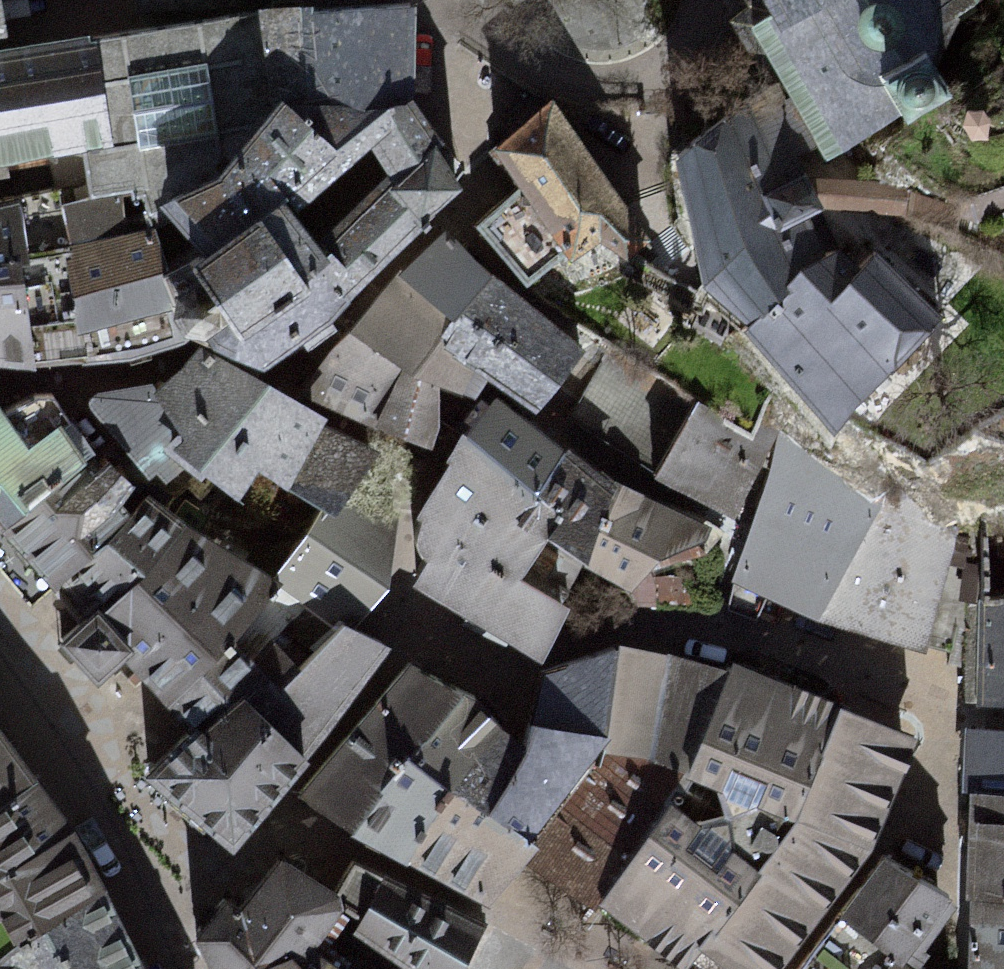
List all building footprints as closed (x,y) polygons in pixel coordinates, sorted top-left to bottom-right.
[(8,34),(5,22),(29,16),(27,0),(0,0),(0,35),(8,34)] [(771,15),(751,26),(790,98),(818,148),(827,161),(845,149),(901,118),(907,123),(953,96),(938,65),(958,15),(980,0),(763,0),(771,15)] [(259,12),(95,41),(110,148),(0,167),(0,285),(25,283),(34,370),(36,365),(127,360),(192,341),(165,275),(149,214),(218,181),(280,102),(412,101),(414,7),(259,12)] [(110,148),(95,41),(0,55),(0,167),(110,148)] [(747,104),(677,161),(702,273),(833,436),(942,318),(877,252),(861,267),(842,246),(826,254),(812,221),(824,215),(797,159),(818,148),(790,98),(786,100),(778,87),(747,104)] [(461,186),(412,101),(280,102),(218,181),(149,214),(165,275),(192,341),(263,369),(331,323),(461,186)] [(518,191),(478,227),(529,281),(565,252),(572,262),(602,242),(622,263),(650,242),(554,103),(494,149),(518,191)] [(585,351),(491,276),(445,231),(302,386),(409,455),(440,419),(440,389),(475,398),(490,381),(537,415),(585,351)] [(34,370),(25,283),(0,285),(0,366),(34,370)] [(258,471),(333,514),(382,452),(325,424),(327,420),(268,385),(198,347),(182,368),(154,390),(148,385),(94,392),(89,399),(90,408),(148,480),(156,475),(166,485),(184,469),(205,483),(209,478),(240,500),(258,471)] [(569,417),(656,476),(697,403),(609,352),(569,417)] [(2,533),(85,464),(95,455),(54,398),(35,398),(6,414),(0,406),(0,531),(2,533)] [(562,605),(584,567),(616,483),(565,451),(498,398),(467,438),(463,433),(445,462),(450,465),(416,518),(421,520),(417,535),(417,551),(426,562),(413,589),(539,661),(567,609),(562,605)] [(753,436),(697,403),(656,476),(736,517),(779,432),(761,422),(753,436)] [(925,653),(955,534),(881,508),(779,432),(770,474),(733,580),(817,622),(925,653)] [(366,454),(322,510),(273,577),(281,583),(346,626),(386,591),(404,477),(366,454)] [(85,464),(2,533),(0,535),(0,572),(26,607),(54,586),(91,558),(110,542),(131,517),(122,506),(134,488),(109,461),(94,475),(85,464)] [(616,483),(584,567),(630,593),(637,606),(693,605),(690,576),(654,578),(654,566),(703,553),(712,528),(616,483)] [(273,577),(150,495),(131,517),(110,542),(91,558),(54,586),(84,618),(60,642),(97,683),(120,664),(190,740),(241,698),(268,678),(236,643),(281,583),(273,577)] [(971,596),(966,709),(1003,710),(1003,597),(971,596)] [(391,649),(358,633),(346,626),(281,689),(268,678),(241,698),(308,760),(391,649)] [(544,670),(533,726),(611,739),(603,754),(646,758),(667,655),(620,647),(544,670)] [(729,670),(667,655),(646,758),(693,774),(729,670)] [(733,660),(729,670),(693,774),(689,784),(596,909),(683,968),(688,968),(700,953),(724,968),(780,968),(846,870),(875,831),(920,743),(733,660)] [(479,702),(412,663),(302,797),(487,905),(522,864),(603,754),(611,739),(533,726),(527,743),(508,731),(479,702)] [(190,740),(144,778),(233,854),(308,760),(241,698),(190,740)] [(967,731),(961,793),(968,794),(1003,795),(1003,732),(967,731)] [(73,827),(0,733),(0,875),(73,827)] [(522,864),(596,909),(689,784),(693,774),(646,758),(603,754),(522,864)] [(968,794),(966,968),(1003,968),(1003,795),(968,794)] [(73,827),(0,875),(0,968),(145,968),(73,827)] [(314,951),(337,924),(338,894),(274,854),(239,908),(226,900),(194,940),(209,968),(341,968),(314,951)] [(956,906),(887,861),(844,918),(914,967),(956,906)] [(408,968),(464,968),(486,927),(355,865),(338,894),(337,924),(408,968)] [(844,918),(803,968),(890,968),(897,961),(844,918)] [(897,961),(890,968),(909,968),(897,961)]
